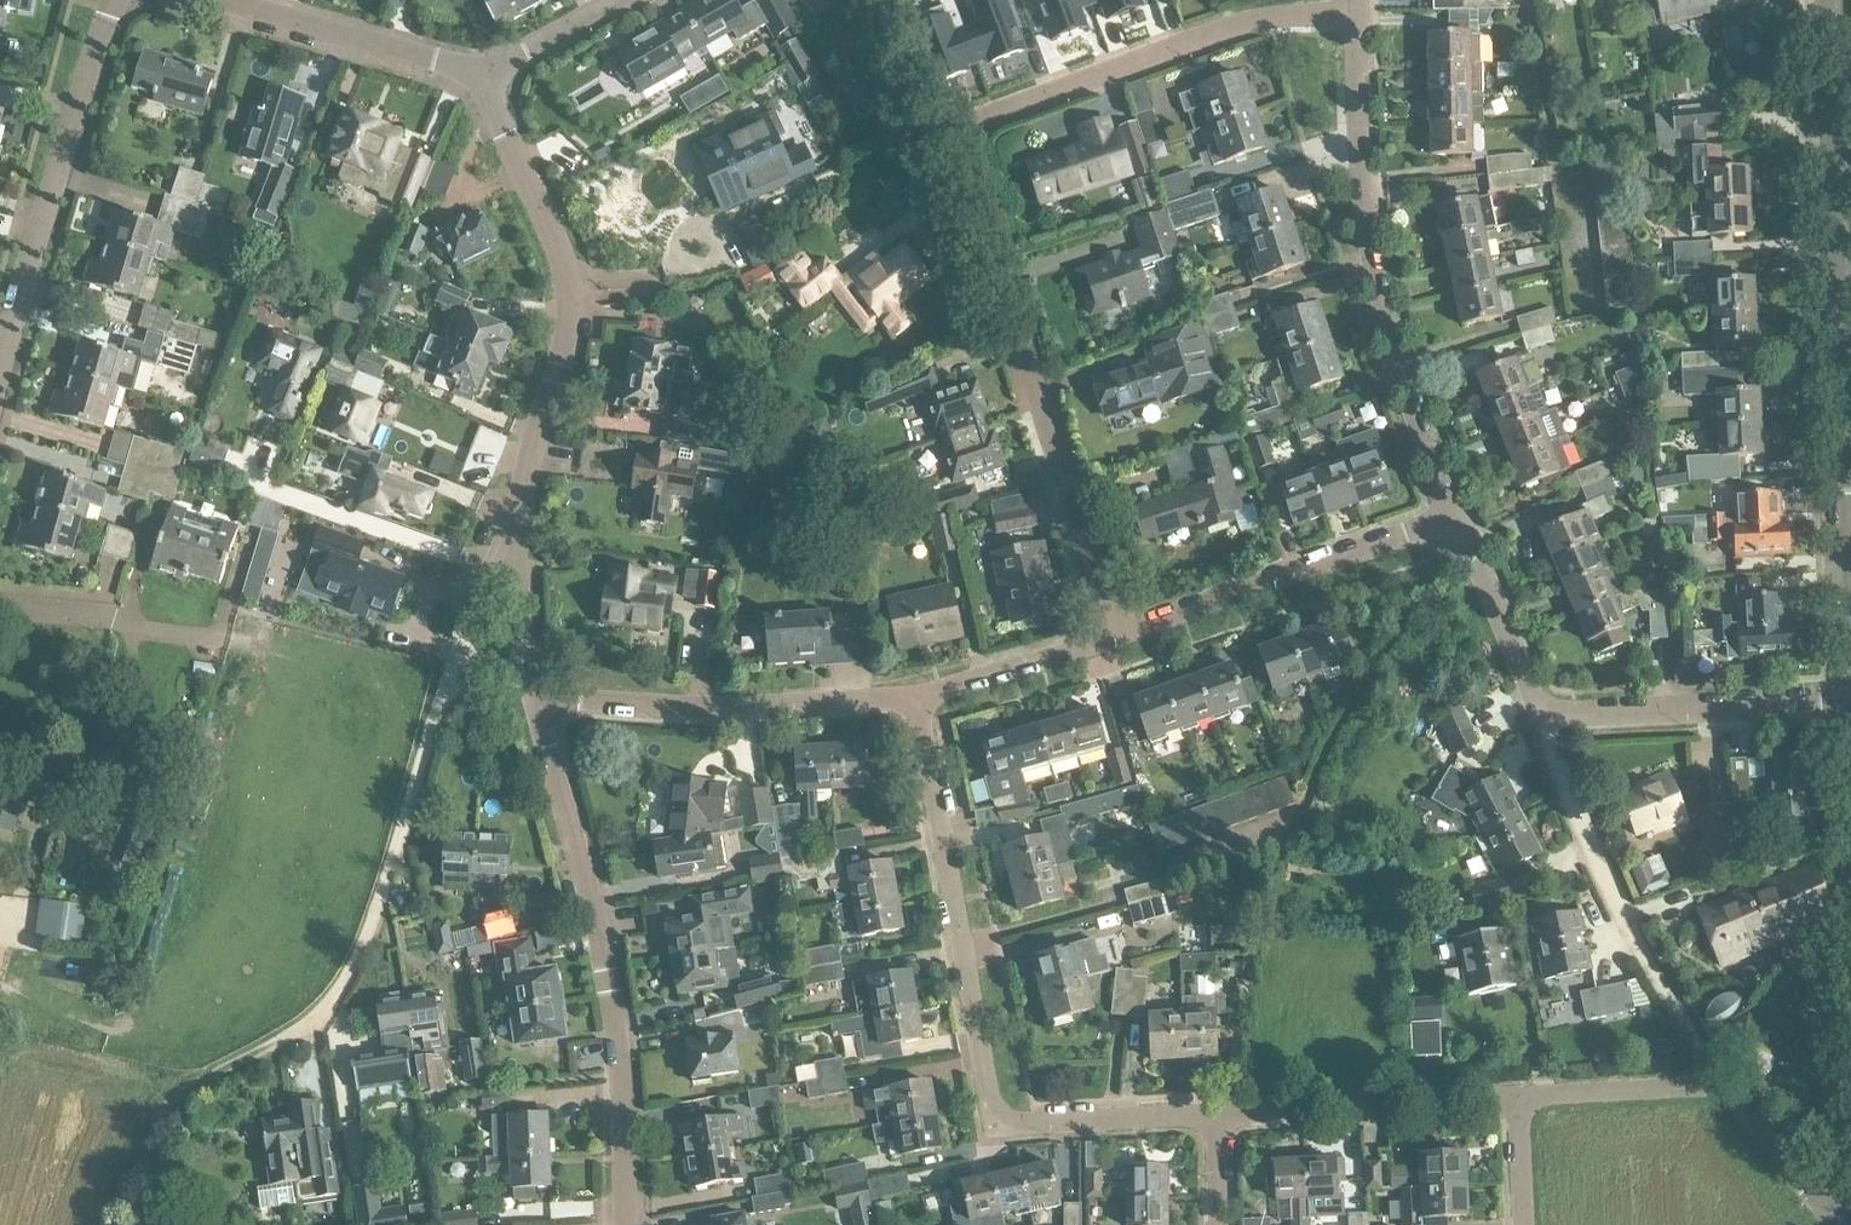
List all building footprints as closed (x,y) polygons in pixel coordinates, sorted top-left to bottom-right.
[(3,36),(8,12),(10,13),(11,9),(20,11),(19,13),(34,17),(37,0),(0,0),(0,35),(3,36)] [(489,33),(497,28),(498,30),(536,10),(531,0),(471,0),(489,33)] [(536,10),(554,0),(531,0),(536,10)] [(753,4),(743,9),(738,0),(700,0),(691,6),(689,3),(683,7),(705,47),(733,31),(739,42),(766,26),(753,4)] [(753,4),(766,26),(775,40),(800,26),(785,0),(754,0),(752,1),(753,4)] [(811,13),(832,0),(804,0),(811,13)] [(964,34),(975,65),(987,61),(989,66),(1024,53),(1004,0),(967,0),(965,1),(976,30),(964,34)] [(1054,42),(1088,30),(1082,11),(1094,7),(1091,0),(1038,0),(1054,42)] [(1094,7),(1105,2),(1112,21),(1147,8),(1144,0),(1091,0),(1094,7)] [(1435,11),(1463,10),(1463,0),(1434,0),(1435,11)] [(1463,10),(1478,10),(1494,10),(1507,10),(1507,0),(1463,0),(1463,10)] [(1651,0),(1641,0),(1646,27),(1656,25),(1651,0)] [(1713,9),(1711,0),(1658,0),(1663,21),(1713,9)] [(1713,9),(1753,0),(1711,0),(1713,9)] [(798,6),(791,10),(799,24),(804,22),(801,17),(803,15),(798,6)] [(643,92),(687,66),(683,60),(705,47),(683,7),(676,11),(677,14),(617,48),(624,60),(622,66),(629,79),(636,80),(643,92)] [(941,9),(906,22),(930,87),(965,75),(963,70),(975,65),(964,34),(952,39),(941,9)] [(1449,11),(1449,34),(1470,34),(1479,34),(1479,26),(1487,26),(1494,10),(1478,10),(1478,11),(1449,11)] [(1430,34),(1431,65),(1482,64),(1480,34),(1479,34),(1470,34),(1449,34),(1430,34)] [(798,39),(781,49),(802,86),(819,76),(798,39)] [(198,67),(145,51),(134,87),(156,94),(155,97),(157,97),(156,102),(202,116),(213,79),(200,75),(201,71),(197,70),(198,67)] [(1431,65),(1431,94),(1483,93),(1483,64),(1482,64),(1431,65)] [(1514,79),(1514,64),(1497,64),(1498,79),(1514,79)] [(1179,96),(1185,114),(1205,108),(1210,124),(1240,114),(1256,108),(1244,74),(1198,89),(1199,90),(1179,96)] [(720,76),(700,87),(710,104),(729,93),(720,76)] [(1734,82),(1737,94),(1746,92),(1743,80),(1734,82)] [(279,169),(280,164),(282,156),(285,156),(286,153),(290,154),(305,99),(271,89),(265,109),(260,108),(259,111),(255,110),(242,159),(274,167),(279,169)] [(1432,124),(1432,125),(1471,125),(1484,124),(1483,93),(1431,94),(1432,124)] [(1659,152),(1677,150),(1676,133),(1705,130),(1729,128),(1726,105),(1672,110),(1672,114),(1655,116),(1659,152)] [(725,208),(813,168),(786,108),(698,149),(725,208)] [(1269,150),(1256,108),(1240,114),(1210,124),(1217,146),(1209,149),(1214,166),(1223,163),(1224,165),(1269,150)] [(1136,116),(1135,111),(1118,116),(1134,165),(1150,159),(1146,148),(1136,116)] [(1163,142),(1153,111),(1136,116),(1146,148),(1163,142)] [(346,112),(328,158),(346,166),(341,178),(344,183),(359,189),(364,187),(369,175),(385,181),(380,193),(382,199),(411,210),(430,161),(414,154),(413,157),(397,151),(403,135),(346,112)] [(1084,144),(1028,163),(1042,205),(1131,175),(1116,134),(1113,135),(1107,120),(1079,129),(1084,144)] [(1432,154),(1472,154),(1472,152),(1471,125),(1432,125),(1432,154)] [(1676,133),(1677,150),(1706,148),(1706,147),(1705,130),(1676,133)] [(1665,166),(1678,164),(1678,167),(1689,167),(1691,188),(1708,187),(1709,204),(1750,201),(1747,169),(1708,171),(1706,148),(1677,150),(1677,151),(1664,152),(1665,166)] [(1516,155),(1487,159),(1489,176),(1532,171),(1530,155),(1516,156),(1516,155)] [(279,169),(274,167),(256,210),(280,220),(299,172),(286,167),(280,164),(279,169)] [(182,169),(173,198),(198,206),(207,176),(182,169)] [(846,179),(841,169),(811,181),(816,193),(846,179)] [(1544,184),(1551,183),(1549,169),(1532,171),(1489,176),(1491,193),(1544,186),(1544,184)] [(1157,182),(1165,205),(1197,195),(1189,172),(1157,182)] [(1595,189),(1597,204),(1626,200),(1624,185),(1595,189)] [(1244,220),(1251,240),(1291,226),(1279,189),(1228,206),(1233,223),(1244,220)] [(1165,205),(1167,210),(1173,232),(1221,217),(1212,190),(1197,195),(1165,205)] [(119,212),(109,245),(152,257),(152,258),(167,263),(171,248),(177,230),(176,230),(179,218),(208,226),(213,211),(198,206),(173,198),(168,196),(160,223),(119,212)] [(1457,200),(1436,205),(1444,239),(1482,230),(1497,227),(1490,197),(1476,200),(1475,199),(1457,203),(1457,200)] [(1597,204),(1598,218),(1627,215),(1626,200),(1597,204)] [(1691,205),(1693,236),(1752,234),(1750,201),(1709,204),(1691,205)] [(1093,314),(1151,295),(1143,270),(1181,257),(1173,232),(1167,210),(1135,220),(1145,251),(1120,260),(1118,256),(1108,259),(1110,263),(1079,274),(1093,314)] [(480,213),(435,236),(446,258),(451,255),(458,269),(498,250),(480,213)] [(1598,218),(1600,234),(1629,230),(1627,215),(1598,218)] [(1528,231),(1539,229),(1537,219),(1526,222),(1526,221),(1509,224),(1513,239),(1529,235),(1528,231)] [(430,231),(413,224),(402,252),(419,259),(430,231)] [(1304,264),(1291,226),(1251,240),(1257,259),(1246,263),(1252,280),(1263,276),(1263,277),(1304,264)] [(783,256),(771,230),(742,243),(755,269),(783,256)] [(1482,230),(1444,239),(1449,265),(1488,256),(1482,230)] [(1629,230),(1600,234),(1601,249),(1630,245),(1629,230)] [(1193,240),(1179,244),(1184,260),(1198,255),(1193,240)] [(1713,243),(1674,245),(1675,261),(1713,259),(1713,243)] [(139,300),(152,258),(152,257),(109,245),(103,264),(93,261),(85,284),(139,300)] [(1630,245),(1601,249),(1603,263),(1632,260),(1630,245)] [(842,280),(831,288),(842,302),(857,291),(893,338),(914,322),(899,303),(930,279),(904,246),(883,262),(876,253),(842,280)] [(1535,264),(1532,250),(1516,254),(1519,267),(1535,264)] [(795,256),(775,272),(803,309),(831,288),(842,280),(826,259),(813,269),(810,264),(804,268),(795,256)] [(1488,256),(1449,265),(1456,294),(1495,285),(1488,256)] [(1675,261),(1676,278),(1714,276),(1713,259),(1675,261)] [(1632,260),(1603,263),(1605,278),(1634,275),(1632,260)] [(775,281),(767,266),(739,280),(746,295),(775,281)] [(1642,268),(1643,279),(1659,278),(1658,267),(1642,268)] [(1634,275),(1605,278),(1606,293),(1635,290),(1634,275)] [(1713,296),(1714,314),(1755,312),(1753,280),(1706,282),(1707,296),(1713,296)] [(389,317),(399,291),(386,285),(375,311),(389,317)] [(471,296),(444,285),(437,301),(464,313),(471,296)] [(1501,316),(1495,285),(1456,294),(1463,324),(1501,316)] [(1606,293),(1608,309),(1637,305),(1635,290),(1606,293)] [(1198,305),(1203,321),(1234,309),(1229,294),(1198,305)] [(1283,335),(1289,355),(1330,342),(1318,305),(1277,318),(1277,319),(1266,323),(1271,339),(1283,335)] [(1517,319),(1522,335),(1551,327),(1557,325),(1552,308),(1517,319)] [(1240,325),(1234,309),(1203,321),(1209,338),(1241,328),(1240,325)] [(1756,344),(1755,312),(1714,314),(1715,346),(1756,344)] [(471,314),(457,348),(491,362),(500,366),(502,363),(505,363),(507,363),(510,360),(512,358),(511,355),(511,352),(508,349),(514,333),(471,314)] [(165,336),(165,337),(198,346),(217,351),(218,347),(222,348),(226,334),(202,328),(201,330),(169,321),(165,336)] [(1092,378),(1105,420),(1161,402),(1163,406),(1224,387),(1204,324),(1143,343),(1148,361),(1092,378)] [(1556,343),(1551,327),(1522,335),(1527,352),(1556,343)] [(346,330),(340,346),(354,351),(359,335),(346,330)] [(258,365),(281,374),(274,391),(280,393),(272,411),(274,412),(275,418),(286,422),(291,419),(295,420),(322,351),(272,331),(258,365)] [(190,375),(198,346),(165,337),(156,366),(190,375)] [(425,353),(444,361),(438,375),(459,384),(454,394),(474,402),(491,362),(457,348),(451,344),(433,337),(425,353)] [(626,372),(629,372),(629,374),(673,381),(673,382),(688,385),(694,350),(678,348),(634,340),(631,358),(628,358),(626,372)] [(1299,418),(1291,395),(1342,378),(1330,342),(1289,355),(1278,360),(1284,380),(1272,384),(1280,406),(1257,414),(1253,410),(1246,413),(1245,418),(1239,420),(1245,437),(1299,418)] [(138,359),(80,343),(72,375),(114,387),(118,373),(133,377),(138,359)] [(334,362),(354,370),(361,354),(354,351),(340,346),(335,360),(334,362)] [(354,370),(359,372),(382,381),(389,362),(362,351),(361,354),(354,370)] [(1718,354),(1682,355),(1683,372),(1719,370),(1718,354)] [(1478,374),(1489,402),(1537,383),(1527,356),(1515,360),(1478,374)] [(351,392),(359,372),(354,370),(334,362),(335,360),(333,359),(324,381),(351,392)] [(879,359),(871,360),(865,368),(867,378),(873,382),(881,381),(887,373),(885,364),(879,359)] [(1616,374),(1621,387),(1639,380),(1638,366),(1616,374)] [(889,385),(889,386),(864,397),(870,411),(937,384),(931,367),(889,385)] [(1666,372),(1667,388),(1720,387),(1719,370),(1683,372),(1666,372)] [(616,405),(623,407),(623,408),(667,415),(673,382),(673,381),(629,374),(627,386),(619,385),(616,405)] [(103,429),(114,387),(72,375),(66,395),(56,393),(50,415),(103,429)] [(1639,380),(1621,387),(1626,400),(1641,394),(1639,380)] [(977,415),(986,412),(976,382),(927,397),(937,427),(945,424),(948,436),(980,426),(977,415)] [(1489,402),(1500,429),(1548,410),(1537,383),(1489,402)] [(1718,393),(1720,425),(1761,423),(1760,391),(1718,393)] [(330,428),(329,431),(365,445),(380,407),(345,393),(336,413),(325,409),(320,424),(330,428)] [(1340,405),(1325,411),(1331,425),(1345,420),(1340,405)] [(1641,408),(1623,415),(1620,420),(1641,435),(1644,430),(1641,408)] [(1500,429),(1511,457),(1566,435),(1556,409),(1549,412),(1548,410),(1500,429)] [(1311,416),(1318,436),(1324,439),(1335,435),(1331,425),(1325,411),(1311,416)] [(1740,480),(1739,457),(1762,456),(1761,423),(1720,425),(1721,456),(1687,458),(1690,485),(1740,480)] [(663,443),(692,447),(699,449),(712,451),(714,433),(666,425),(663,443)] [(984,437),(980,426),(948,436),(952,447),(943,449),(953,479),(1002,464),(993,434),(984,437)] [(1239,445),(1233,429),(1195,442),(1197,449),(1203,447),(1205,452),(1215,448),(1215,447),(1230,442),(1232,447),(1239,445)] [(1338,445),(1340,449),(1343,458),(1344,457),(1360,502),(1393,490),(1379,453),(1383,452),(1375,432),(1338,445)] [(1566,435),(1511,457),(1523,486),(1542,479),(1545,486),(1561,480),(1558,473),(1571,467),(1563,447),(1571,444),(1568,436),(1567,437),(1566,435)] [(224,473),(233,448),(202,436),(193,463),(224,473)] [(1273,464),(1264,436),(1250,441),(1260,469),(1273,464)] [(128,466),(155,473),(158,464),(163,446),(135,438),(128,466)] [(775,440),(743,456),(749,469),(781,452),(775,440)] [(158,464),(180,470),(186,452),(163,446),(158,464)] [(1189,492),(1134,510),(1143,538),(1196,521),(1198,524),(1200,524),(1202,530),(1234,520),(1231,512),(1241,509),(1221,448),(1192,457),(1201,485),(1188,489),(1189,492)] [(649,460),(640,459),(635,489),(645,490),(641,520),(666,524),(670,493),(692,497),(696,468),(740,474),(743,455),(712,451),(697,449),(694,468),(674,465),(675,459),(650,455),(649,460)] [(1340,449),(1308,461),(1313,474),(1314,473),(1328,513),(1360,502),(1344,457),(1343,458),(1340,449)] [(456,460),(437,453),(430,469),(449,477),(456,460)] [(1576,474),(1582,489),(1619,474),(1613,459),(1576,474)] [(180,470),(158,464),(155,473),(150,492),(175,499),(183,471),(180,470)] [(147,502),(150,492),(155,473),(128,466),(120,494),(147,502)] [(1622,475),(1630,494),(1649,486),(1642,467),(1622,475)] [(388,519),(391,509),(424,521),(426,514),(431,514),(434,507),(430,503),(433,495),(386,478),(387,476),(374,471),(361,509),(388,519)] [(1296,525),(1328,513),(1314,473),(1313,474),(1298,479),(1296,474),(1280,480),(1282,484),(1281,485),(1296,525)] [(1542,530),(1554,558),(1599,539),(1600,542),(1602,541),(1594,521),(1613,512),(1607,498),(1616,494),(1614,487),(1624,483),(1620,473),(1619,474),(1582,489),(1588,504),(1583,506),(1585,512),(1542,530)] [(102,508),(107,490),(50,475),(40,507),(81,519),(85,504),(102,508)] [(927,502),(931,518),(950,513),(980,504),(975,488),(927,502)] [(1664,531),(1692,529),(1780,524),(1779,492),(1737,494),(1732,494),(1732,521),(1726,521),(1725,514),(1709,515),(1710,516),(1663,518),(1664,531)] [(263,531),(264,529),(273,502),(255,496),(245,525),(263,531)] [(741,508),(754,527),(768,517),(755,498),(741,508)] [(273,502),(264,529),(276,533),(278,533),(287,507),(273,502)] [(70,560),(81,519),(40,507),(35,527),(24,524),(18,546),(70,560)] [(186,577),(188,578),(190,578),(191,575),(221,585),(239,528),(223,524),(205,518),(187,513),(187,512),(172,507),(152,570),(185,581),(186,577)] [(1038,526),(1035,508),(994,517),(997,534),(1038,526)] [(957,550),(950,513),(931,518),(931,519),(938,554),(957,550)] [(1640,523),(1651,551),(1661,547),(1656,517),(1640,523)] [(1711,544),(1711,541),(1727,540),(1727,534),(1735,533),(1736,558),(1758,557),(1758,553),(1790,551),(1790,546),(1795,543),(1795,533),(1789,531),(1789,524),(1780,524),(1692,529),(1694,545),(1711,544)] [(137,534),(110,526),(102,554),(129,562),(137,534)] [(324,528),(317,548),(335,555),(322,590),(343,597),(340,606),(366,616),(369,607),(390,615),(394,604),(397,605),(403,590),(400,589),(403,578),(358,561),(365,543),(324,528)] [(1599,539),(1554,558),(1565,585),(1610,567),(1600,542),(1599,539)] [(997,550),(1002,574),(996,575),(999,592),(1006,590),(1013,621),(1049,613),(1044,591),(1053,589),(1044,551),(1037,552),(1035,541),(997,550)] [(721,570),(724,550),(705,546),(701,567),(721,570)] [(1653,569),(1663,564),(1661,547),(1651,551),(1650,552),(1653,569)] [(1610,567),(1565,585),(1577,613),(1614,597),(1622,594),(1610,567)] [(719,574),(700,571),(696,606),(714,609),(719,574)] [(608,588),(604,622),(646,627),(647,615),(662,617),(664,598),(672,599),(675,579),(638,574),(636,591),(608,588)] [(1765,588),(1765,574),(1744,575),(1745,590),(1765,588)] [(1643,612),(1650,611),(1651,639),(1668,639),(1667,592),(1647,592),(1644,585),(1614,598),(1614,597),(1577,613),(1589,641),(1626,625),(1621,614),(1640,606),(1643,612)] [(961,633),(950,587),(888,600),(898,647),(961,633)] [(1713,618),(1714,631),(1785,626),(1784,594),(1780,594),(1777,590),(1768,591),(1766,595),(1742,596),(1744,623),(1731,623),(1731,617),(1713,618)] [(782,619),(781,615),(775,615),(775,619),(766,620),(769,662),(810,659),(810,665),(860,661),(858,632),(830,634),(828,615),(782,619)] [(1325,626),(1292,639),(1306,678),(1308,683),(1323,677),(1321,672),(1339,666),(1336,660),(1351,655),(1342,628),(1327,633),(1325,626)] [(1674,632),(1675,664),(1694,663),(1694,649),(1717,647),(1717,646),(1741,644),(1742,658),(1763,657),(1763,653),(1795,652),(1795,647),(1801,644),(1800,635),(1794,632),(1794,626),(1785,626),(1714,631),(1674,632)] [(1292,639),(1260,650),(1280,706),(1296,699),(1293,689),(1291,689),(1289,684),(1306,678),(1292,639)] [(681,651),(678,642),(663,645),(665,654),(681,651)] [(1211,673),(1199,678),(1213,717),(1213,716),(1215,722),(1230,716),(1229,712),(1246,705),(1246,707),(1259,702),(1251,679),(1239,683),(1233,666),(1230,667),(1228,661),(1209,668),(1211,673)] [(1744,675),(1743,665),(1730,666),(1731,675),(1744,675)] [(1199,678),(1168,689),(1182,728),(1184,732),(1199,727),(1198,722),(1213,717),(1199,678)] [(1166,734),(1182,728),(1168,689),(1136,701),(1149,739),(1151,738),(1153,743),(1167,738),(1166,734)] [(1437,718),(1455,756),(1479,745),(1480,744),(1462,707),(1437,718)] [(1095,711),(1067,719),(1077,756),(1106,748),(1095,711)] [(1038,727),(1049,764),(1077,756),(1067,719),(1038,727)] [(962,725),(967,742),(982,738),(977,721),(962,725)] [(1012,735),(1022,772),(1049,764),(1038,727),(1012,735)] [(982,744),(992,776),(985,778),(992,801),(992,802),(1013,795),(1016,804),(998,807),(1001,822),(1035,817),(1034,811),(1022,772),(1012,735),(982,744)] [(864,746),(830,749),(833,790),(866,788),(864,746)] [(801,804),(771,809),(774,826),(775,826),(780,854),(781,859),(800,856),(794,821),(819,820),(818,792),(833,790),(830,749),(796,751),(798,793),(800,793),(801,804)] [(1131,781),(1122,750),(1108,754),(1117,786),(1131,781)] [(1767,758),(1771,820),(1810,817),(1806,755),(1767,758)] [(1749,795),(1747,759),(1731,760),(1734,796),(1749,795)] [(1468,818),(1471,816),(1481,835),(1519,816),(1510,798),(1513,796),(1503,775),(1482,786),(1473,781),(1474,780),(1451,767),(1431,800),(1454,813),(1456,810),(1468,818)] [(1635,792),(1620,798),(1636,836),(1653,829),(1655,833),(1687,820),(1668,773),(1633,788),(1635,792)] [(985,778),(972,782),(978,805),(992,801),(985,778)] [(674,779),(666,843),(722,834),(724,811),(708,810),(711,783),(674,779)] [(1286,779),(1266,786),(1274,811),(1294,804),(1286,779)] [(1069,783),(1057,787),(1061,802),(1073,799),(1069,783)] [(1266,786),(1246,793),(1255,818),(1274,811),(1266,786)] [(1057,787),(1044,790),(1049,806),(1061,802),(1057,787)] [(1139,787),(1060,809),(1065,826),(1144,804),(1139,787)] [(740,794),(746,831),(774,826),(771,809),(768,790),(740,794)] [(1240,795),(1227,800),(1236,825),(1255,818),(1246,793),(1240,795)] [(1227,800),(1207,806),(1217,831),(1236,825),(1227,800)] [(1207,806),(1188,813),(1198,838),(1217,831),(1207,806)] [(1704,809),(1710,866),(1738,864),(1732,806),(1704,809)] [(1188,813),(1170,820),(1179,845),(1198,838),(1188,813)] [(1539,854),(1519,816),(1481,835),(1490,851),(1486,853),(1498,876),(1539,854)] [(1150,826),(1159,852),(1179,845),(1170,820),(1150,826)] [(861,829),(834,834),(837,850),(840,849),(840,850),(865,846),(861,829)] [(1005,849),(1013,879),(1071,864),(1067,851),(1062,831),(1045,836),(1046,839),(1005,849)] [(655,844),(661,878),(727,867),(722,834),(666,843),(655,844)] [(445,886),(474,888),(477,839),(447,837),(445,874),(445,886)] [(474,888),(491,889),(490,895),(506,896),(507,878),(510,878),(512,841),(477,839),(474,888)] [(781,859),(785,880),(786,885),(818,880),(820,892),(833,891),(853,887),(856,904),(897,896),(891,862),(851,870),(851,872),(844,874),(840,850),(840,849),(837,850),(800,856),(781,859)] [(754,885),(785,880),(781,859),(780,854),(749,859),(754,885)] [(1064,901),(1059,884),(1077,879),(1073,863),(1071,864),(1013,879),(1021,912),(1064,901)] [(1812,866),(1751,889),(1772,944),(1835,919),(1812,866)] [(1125,890),(1130,908),(1176,895),(1171,878),(1125,890)] [(1470,889),(1471,894),(1469,895),(1471,905),(1474,905),(1475,913),(1494,908),(1494,904),(1510,900),(1505,880),(1470,889)] [(1697,910),(1721,967),(1756,954),(1754,951),(1772,944),(1751,889),(1697,910)] [(694,919),(671,922),(676,958),(729,950),(734,948),(735,948),(730,914),(752,911),(749,890),(691,899),(694,919)] [(1181,912),(1176,895),(1130,908),(1134,925),(1181,912)] [(835,907),(838,925),(859,921),(862,937),(903,930),(897,896),(856,904),(835,907)] [(88,907),(51,902),(46,940),(82,945),(88,907)] [(1590,970),(1579,914),(1531,923),(1542,980),(1590,970)] [(512,916),(483,924),(489,942),(518,933),(512,916)] [(440,954),(457,950),(449,923),(433,927),(440,954)] [(1238,942),(1238,926),(1210,927),(1211,944),(1238,942)] [(1503,929),(1455,938),(1467,995),(1514,985),(1503,929)] [(1031,958),(1040,990),(1097,974),(1109,971),(1106,956),(1099,958),(1094,941),(1078,945),(1031,958)] [(508,980),(514,1012),(567,1004),(564,986),(559,987),(557,972),(528,976),(523,944),(531,943),(531,942),(498,947),(503,981),(508,980)] [(839,946),(798,953),(801,969),(842,961),(839,946)] [(739,984),(734,948),(729,950),(676,958),(682,993),(739,984)] [(1215,971),(1215,955),(1180,957),(1181,972),(1215,971)] [(842,961),(801,969),(804,984),(845,977),(842,961)] [(1232,962),(1228,973),(1242,977),(1245,965),(1232,962)] [(798,974),(796,964),(781,967),(783,977),(798,974)] [(1113,1015),(1129,1017),(1134,977),(1134,972),(1118,970),(1113,1015)] [(859,1015),(862,1015),(875,1013),(875,1014),(915,1007),(909,973),(870,981),(870,982),(854,985),(859,1015)] [(1101,990),(1097,974),(1040,990),(1049,1024),(1096,1011),(1091,992),(1101,990)] [(743,1008),(785,997),(780,980),(780,976),(738,988),(743,1008)] [(580,978),(581,987),(590,985),(588,977),(580,978)] [(1129,1017),(1144,1019),(1149,979),(1134,977),(1129,1017)] [(1213,977),(1199,977),(1200,996),(1214,995),(1213,977)] [(800,993),(798,980),(780,980),(785,997),(800,993)] [(1635,1011),(1629,982),(1596,989),(1602,1018),(1635,1011)] [(1706,1016),(1706,1021),(1712,1023),(1717,1023),(1723,1022),(1728,1020),(1731,1018),(1735,1014),(1738,1010),(1741,1005),(1742,1000),(1742,996),(1738,995),(1734,994),(1729,994),(1724,995),(1719,998),(1716,1000),(1712,1003),(1710,1006),(1708,1010),(1706,1016)] [(383,997),(384,1004),(378,1005),(386,1054),(396,1053),(401,1081),(392,1082),(395,1105),(415,1102),(420,1125),(426,1125),(421,1101),(422,1101),(421,1095),(407,1001),(398,1002),(397,995),(383,997)] [(1183,1014),(1180,1014),(1183,1057),(1216,1055),(1213,1015),(1227,1015),(1226,995),(1182,998),(1183,1014)] [(438,1013),(435,996),(407,1001),(421,1095),(443,1092),(438,1062),(433,1062),(431,1051),(450,1048),(444,1012),(438,1013)] [(1412,1020),(1442,1018),(1441,998),(1411,1000),(1412,1020)] [(744,1028),(770,1021),(765,1003),(761,1005),(759,1005),(739,1011),(744,1028)] [(570,1022),(567,1004),(514,1012),(519,1046),(567,1039),(565,1023),(570,1022)] [(1652,1005),(1639,1007),(1642,1019),(1655,1016),(1652,1005)] [(879,1031),(882,1047),(922,1040),(915,1007),(875,1014),(875,1013),(862,1015),(865,1034),(879,1031)] [(1754,1082),(1783,1061),(1778,1053),(1774,1052),(1754,1024),(1755,1022),(1749,1013),(1719,1035),(1725,1043),(1728,1044),(1748,1071),(1748,1074),(1754,1082)] [(1151,1059),(1183,1057),(1180,1014),(1149,1016),(1151,1059)] [(1442,1056),(1440,1022),(1411,1023),(1412,1057),(1442,1056)] [(733,1034),(687,1040),(693,1080),(739,1073),(733,1034)] [(460,1043),(463,1063),(486,1059),(483,1040),(460,1043)] [(302,1065),(294,1058),(288,1065),(295,1072),(302,1065)] [(843,1059),(815,1064),(818,1080),(846,1075),(843,1059)] [(489,1067),(491,1082),(504,1080),(501,1065),(489,1067)] [(806,1082),(809,1100),(849,1093),(846,1075),(818,1080),(806,1082)] [(866,1113),(876,1111),(879,1126),(889,1125),(935,1117),(929,1083),(889,1090),(890,1092),(863,1097),(866,1113)] [(752,1110),(782,1104),(779,1087),(749,1092),(752,1110)] [(512,1107),(510,1090),(482,1093),(484,1110),(512,1107)] [(293,1119),(287,1120),(296,1184),(299,1202),(340,1196),(330,1129),(321,1131),(316,1102),(292,1106),(293,1119)] [(526,1117),(511,1118),(513,1154),(549,1152),(547,1110),(525,1111),(526,1117)] [(740,1116),(682,1127),(687,1158),(729,1150),(727,1135),(743,1132),(740,1116)] [(941,1151),(935,1117),(889,1125),(892,1142),(898,1141),(901,1158),(941,1151)] [(298,1205),(295,1184),(296,1184),(287,1120),(263,1124),(273,1187),(259,1189),(263,1211),(298,1205)] [(732,1166),(729,1150),(687,1158),(693,1189),(746,1179),(743,1164),(732,1166)] [(480,1176),(514,1174),(515,1199),(537,1198),(536,1189),(551,1188),(549,1152),(513,1154),(513,1156),(479,1158),(480,1176)] [(1389,1170),(1390,1189),(1402,1188),(1421,1187),(1421,1188),(1465,1185),(1463,1154),(1419,1157),(1420,1168),(1389,1170)] [(1307,1199),(1309,1199),(1325,1198),(1326,1210),(1344,1208),(1344,1196),(1336,1196),(1336,1178),(1344,1178),(1343,1160),(1334,1161),(1334,1160),(1305,1162),(1307,1199)] [(1277,1201),(1291,1200),(1292,1224),(1310,1224),(1309,1199),(1307,1199),(1305,1162),(1275,1164),(1277,1201)] [(827,1190),(868,1182),(870,1181),(866,1163),(823,1172),(827,1190)] [(1049,1163),(1021,1170),(1030,1208),(1044,1205),(1045,1210),(1059,1206),(1049,1163)] [(1365,1163),(1367,1190),(1382,1189),(1381,1163),(1365,1163)] [(1127,1168),(1128,1199),(1165,1198),(1164,1168),(1127,1168)] [(1087,1198),(1095,1198),(1103,1198),(1102,1169),(1086,1169),(1087,1198)] [(1021,1170),(991,1177),(1000,1215),(1015,1212),(1016,1217),(1031,1213),(1030,1208),(1021,1170)] [(908,1173),(870,1181),(868,1182),(872,1200),(912,1192),(908,1173)] [(790,1191),(787,1175),(755,1181),(758,1197),(779,1193),(790,1191)] [(965,1202),(959,1203),(964,1223),(969,1221),(970,1223),(985,1220),(986,1223),(1001,1220),(1000,1215),(991,1177),(961,1184),(965,1202)] [(359,1224),(409,1224),(406,1206),(382,1210),(378,1184),(353,1188),(359,1224)] [(1467,1216),(1465,1185),(1421,1188),(1421,1187),(1402,1188),(1404,1224),(1422,1224),(1422,1219),(1467,1216)] [(865,1188),(829,1196),(834,1211),(868,1204),(865,1188)] [(793,1192),(753,1199),(755,1215),(786,1210),(785,1206),(795,1205),(793,1192)] [(1128,1199),(1128,1224),(1165,1224),(1165,1198),(1128,1199)] [(891,1202),(875,1205),(878,1221),(895,1218),(891,1202)] [(1081,1205),(1065,1205),(1066,1224),(1081,1224),(1081,1205)] [(441,1224),(466,1224),(465,1212),(440,1216),(441,1224)] [(744,1215),(716,1220),(716,1219),(708,1221),(708,1224),(746,1224),(744,1215)] [(1367,1215),(1350,1215),(1350,1224),(1367,1224),(1367,1215)]
